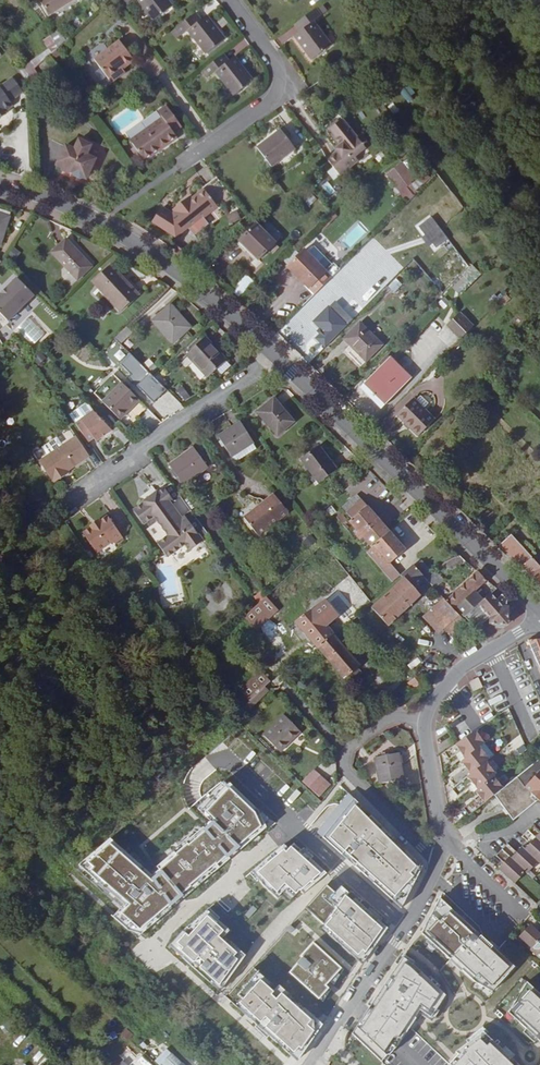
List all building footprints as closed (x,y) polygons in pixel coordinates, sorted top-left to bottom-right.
[(49,14),(72,0),(40,0),(49,14)] [(167,0),(136,0),(153,21),(172,6),(167,0)] [(326,11),(321,4),(316,8),(321,15),(326,11)] [(331,45),(313,21),(321,16),(321,15),(316,8),(294,25),(299,32),(293,36),(312,60),(331,45)] [(201,20),(195,13),(191,16),(196,23),(201,20)] [(225,39),(206,15),(201,20),(196,23),(191,16),(175,29),(180,36),(187,31),(206,54),(225,39)] [(180,36),(175,29),(171,32),(176,39),(180,36)] [(65,40),(58,30),(50,35),(58,47),(65,40)] [(58,47),(50,35),(43,40),(52,53),(58,47)] [(134,60),(120,41),(94,60),(111,82),(125,72),(123,69),(134,60)] [(34,69),(49,55),(52,53),(48,48),(18,70),(28,85),(40,77),(34,69)] [(229,61),(223,54),(219,58),(224,65),(229,61)] [(253,80),(234,57),(229,61),(224,65),(219,58),(202,71),(207,78),(215,72),(234,96),(253,80)] [(10,101),(23,92),(13,78),(0,87),(0,115),(5,112),(13,106),(10,101)] [(409,102),(415,93),(404,86),(399,95),(409,102)] [(177,138),(173,132),(181,127),(166,106),(158,112),(162,118),(130,141),(144,161),(177,138)] [(355,156),(365,148),(342,119),(327,130),(340,145),(335,150),(336,151),(327,160),(340,175),(358,161),(355,156)] [(295,149),(280,130),(257,148),(272,167),(295,149)] [(72,173),(89,159),(82,151),(90,144),(82,134),(73,141),(67,134),(50,148),(62,162),(63,165),(67,170),(70,170),(72,173)] [(400,179),(394,170),(387,175),(393,184),(400,179)] [(406,187),(400,179),(393,184),(399,192),(406,187)] [(413,196),(406,187),(399,192),(406,202),(413,196)] [(217,206),(204,190),(190,201),(188,197),(173,209),(176,213),(188,229),(217,206)] [(10,217),(0,214),(0,246),(10,217)] [(436,229),(428,219),(422,224),(430,234),(436,229)] [(275,243),(256,224),(239,241),(258,260),(275,243)] [(92,266),(66,239),(51,253),(77,280),(92,266)] [(306,252),(319,265),(324,261),(324,258),(314,247),(311,247),(306,252)] [(333,262),(325,271),(306,252),(304,250),(287,267),(314,294),(340,269),(333,262)] [(341,267),(347,262),(344,259),(338,265),(341,267)] [(460,296),(481,274),(471,264),(450,287),(460,296)] [(136,295),(111,267),(95,282),(120,309),(136,295)] [(239,299),(255,283),(246,275),(231,291),(239,299)] [(34,296),(17,279),(7,289),(8,290),(3,296),(1,294),(0,295),(0,313),(8,322),(34,296)] [(394,293),(402,285),(396,279),(388,287),(394,293)] [(325,348),(348,324),(331,307),(328,304),(310,322),(320,331),(314,338),(325,348)] [(190,327),(170,305),(153,321),(173,343),(190,327)] [(472,328),(459,313),(447,325),(460,339),(472,328)] [(382,345),(360,323),(345,337),(355,347),(353,348),(366,361),(382,345)] [(121,344),(133,332),(127,327),(114,338),(121,344)] [(226,360),(205,337),(186,354),(208,378),(217,369),(226,361),(226,360)] [(355,347),(345,337),(344,339),(353,348),(355,347)] [(156,403),(159,400),(171,411),(179,403),(129,353),(118,365),(156,403)] [(154,364),(150,359),(145,364),(149,368),(154,364)] [(224,372),(230,366),(226,361),(217,369),(220,372),(222,370),(224,372)] [(154,364),(149,368),(154,373),(158,369),(154,364)] [(402,387),(381,366),(364,384),(379,399),(383,394),(389,401),(402,387)] [(140,400),(113,374),(94,393),(102,401),(118,417),(131,404),(133,406),(140,400)] [(176,391),(184,401),(190,397),(182,386),(176,391)] [(389,401),(383,394),(379,399),(385,405),(389,401)] [(434,420),(413,398),(396,415),(418,436),(434,420)] [(292,422),(284,413),(285,412),(274,399),(258,412),(278,435),(292,422)] [(120,420),(133,406),(131,404),(118,417),(120,420)] [(111,430),(94,412),(76,424),(88,442),(94,438),(96,441),(111,430)] [(253,443),(240,422),(218,436),(231,457),(232,456),(253,443)] [(90,456),(76,436),(61,446),(39,462),(54,483),(65,475),(64,473),(68,471),(90,456)] [(42,448),(47,456),(61,446),(56,438),(42,448)] [(235,462),(256,449),(253,443),(232,456),(235,462)] [(337,470),(318,446),(301,459),(319,483),(337,470)] [(183,485),(208,467),(193,447),(169,465),(183,485)] [(208,534),(192,512),(182,519),(171,504),(181,497),(171,483),(157,493),(156,492),(143,501),(144,503),(133,511),(143,524),(154,516),(169,536),(158,543),(167,557),(185,544),(190,551),(203,541),(201,539),(208,534)] [(259,536),(288,512),(274,494),(244,518),(259,536)] [(390,531),(367,506),(366,505),(357,494),(342,507),(352,519),(349,521),(358,533),(356,535),(360,539),(362,537),(372,548),(390,532),(390,531)] [(197,506),(190,496),(184,501),(191,510),(197,506)] [(76,526),(91,546),(105,536),(109,537),(117,531),(101,509),(93,514),(92,513),(83,520),(84,521),(76,526)] [(347,521),(341,514),(336,517),(347,529),(349,527),(346,524),(347,523),(347,521)] [(390,563),(406,550),(390,532),(372,548),(366,552),(392,582),(400,575),(390,563)] [(310,534),(302,542),(309,550),(317,542),(310,534)] [(511,535),(498,547),(520,568),(522,566),(539,586),(539,567),(511,535)] [(467,562),(460,556),(446,562),(450,570),(467,562)] [(434,574),(422,561),(415,567),(425,578),(427,580),(429,578),(434,574)] [(425,578),(415,567),(413,564),(401,575),(404,578),(405,577),(414,588),(425,578)] [(443,580),(436,572),(434,574),(429,578),(437,587),(443,580)] [(475,591),(487,581),(478,572),(446,601),(455,610),(457,608),(475,591)] [(414,588),(405,577),(404,578),(393,589),(409,606),(421,595),(414,588)] [(437,587),(429,578),(427,580),(435,588),(437,587)] [(409,606),(393,589),(372,609),(388,626),(409,606)] [(327,626),(339,616),(346,625),(358,616),(356,613),(352,609),(343,597),(339,591),(325,601),(314,611),(313,609),(295,622),(318,649),(334,635),(327,626)] [(465,617),(483,600),(475,591),(457,608),(465,617)] [(503,620),(504,606),(506,606),(507,600),(502,595),(496,600),(491,594),(483,600),(465,617),(477,630),(477,629),(489,618),(489,620),(503,620)] [(266,596),(242,618),(255,632),(279,610),(266,596)] [(446,601),(444,598),(423,617),(438,634),(444,629),(452,622),(459,616),(455,610),(446,601)] [(508,625),(509,607),(506,606),(504,606),(503,620),(489,620),(489,624),(508,625)] [(471,628),(459,616),(452,622),(444,629),(456,642),(471,628)] [(360,665),(334,635),(318,649),(344,679),(360,665)] [(528,640),(527,640),(539,668),(539,639),(528,640)] [(250,701),(270,681),(260,670),(240,690),(250,701)] [(427,681),(421,673),(415,678),(420,686),(427,681)] [(484,687),(480,677),(469,682),(473,691),(484,687)] [(420,686),(415,678),(408,683),(413,691),(420,686)] [(299,730),(283,714),(263,734),(280,752),(290,743),(288,741),(299,730)] [(290,743),(301,732),(299,730),(288,741),(290,743)] [(480,747),(485,743),(476,731),(444,752),(449,760),(460,752),(465,759),(480,747)] [(455,786),(489,758),(480,747),(465,759),(461,762),(467,769),(463,772),(461,770),(450,780),(455,786)] [(403,779),(398,753),(375,758),(380,783),(403,779)] [(539,799),(539,760),(539,759),(529,767),(503,788),(494,795),(500,803),(504,809),(513,821),(521,814),(519,812),(526,806),(528,809),(538,800),(539,799)] [(494,776),(497,774),(486,761),(455,786),(452,789),(458,796),(469,787),(468,785),(472,782),(478,789),(494,776)] [(319,797),(331,785),(320,776),(309,788),(319,797)] [(494,795),(503,788),(494,776),(478,789),(475,791),(480,797),(476,800),(475,799),(463,808),(469,816),(494,795)] [(255,808),(232,786),(229,788),(226,786),(205,809),(220,824),(237,846),(240,849),(265,827),(255,808)] [(317,831),(402,909),(417,878),(416,878),(422,867),(416,861),(417,861),(392,836),(385,844),(375,834),(382,826),(348,793),(317,831)] [(499,802),(494,796),(490,800),(494,806),(499,802)] [(521,814),(528,809),(526,806),(519,812),(521,814)] [(237,846),(220,824),(213,830),(227,854),(237,846)] [(533,825),(527,831),(539,842),(539,831),(533,825)] [(392,836),(382,826),(375,834),(385,844),(392,836)] [(215,871),(229,858),(227,854),(213,830),(211,827),(183,850),(186,853),(177,861),(174,858),(161,869),(182,893),(185,896),(198,884),(196,882),(212,868),(215,871)] [(527,831),(522,837),(530,844),(525,850),(538,862),(539,863),(539,842),(527,831)] [(170,904),(170,903),(148,876),(108,842),(80,866),(125,905),(121,910),(145,932),(160,917),(158,915),(170,904)] [(289,849),(284,845),(256,868),(259,871),(255,875),(265,887),(277,898),(285,889),(293,896),(301,889),(304,893),(323,876),(320,874),(323,871),(304,853),(301,856),(298,853),(300,850),(294,844),(289,849)] [(525,850),(522,848),(517,853),(507,845),(501,850),(526,871),(527,873),(538,862),(525,850)] [(526,871),(501,850),(496,856),(504,863),(498,869),(515,884),(526,871)] [(196,882),(198,884),(215,871),(212,868),(196,882)] [(182,893),(161,869),(148,876),(170,903),(182,893)] [(346,897),(349,894),(341,887),(335,893),(327,885),(309,904),(314,909),(311,912),(325,925),(331,930),(328,934),(350,956),(351,955),(358,960),(364,953),(368,956),(386,932),(346,897)] [(346,897),(386,932),(388,929),(349,894),(346,897)] [(516,968),(440,898),(420,932),(477,983),(494,994),(516,968)] [(158,915),(160,917),(172,907),(170,904),(158,915)] [(139,939),(145,932),(121,910),(114,917),(139,939)] [(224,936),(229,930),(217,919),(217,920),(206,910),(182,930),(185,933),(175,945),(185,954),(182,957),(204,976),(207,973),(222,987),(243,958),(237,952),(240,949),(230,941),(227,944),(222,938),(224,936)] [(328,934),(331,930),(325,925),(322,928),(328,934)] [(530,926),(520,937),(533,948),(539,940),(539,934),(530,926)] [(185,933),(182,930),(169,945),(182,957),(185,954),(175,945),(185,933)] [(533,948),(531,950),(539,958),(539,940),(533,948)] [(246,955),(240,949),(237,952),(243,958),(246,955)] [(297,979),(326,1005),(336,994),(333,992),(348,974),(320,949),(308,962),(311,965),(297,979)] [(403,953),(352,1034),(382,1062),(418,1013),(430,1020),(446,995),(403,953)] [(250,970),(231,993),(236,997),(232,1002),(292,1055),(295,1052),(301,1057),(320,1030),(313,1025),(317,1019),(304,1008),(302,1011),(286,996),(288,993),(279,985),(276,988),(273,991),(269,988),(272,984),(259,973),(256,976),(250,970)] [(207,973),(204,976),(220,990),(222,987),(207,973)] [(526,982),(509,1012),(539,1041),(539,994),(526,982)] [(304,1008),(288,993),(286,996),(302,1011),(304,1008)] [(483,1027),(466,1044),(447,1064),(520,1064),(483,1027)] [(182,1063),(166,1048),(154,1062),(157,1064),(180,1064),(182,1063)] [(136,1060),(140,1064),(150,1064),(142,1055),(136,1060)]
